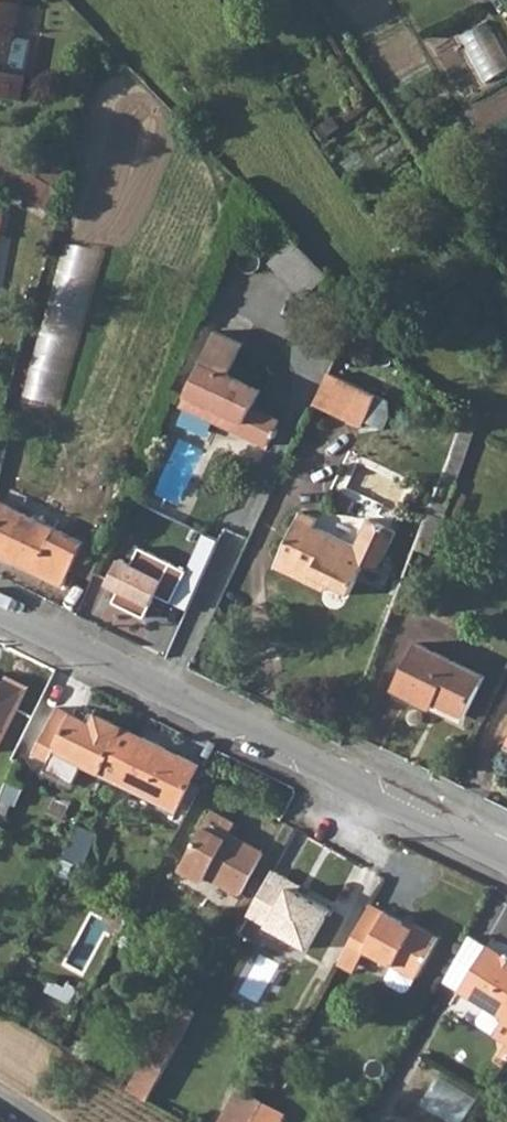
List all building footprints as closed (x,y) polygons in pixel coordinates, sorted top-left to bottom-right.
[(7,103),(20,106),(26,77),(9,73),(25,0),(0,0),(0,102),(7,103)] [(506,71),(506,50),(492,21),(465,35),(488,81),(506,71)] [(308,297),(333,272),(297,237),(272,262),(308,297)] [(70,405),(104,248),(68,240),(33,397),(70,405)] [(243,345),(216,332),(182,405),(266,447),(271,438),(274,440),(278,432),(274,430),(278,420),(254,408),(261,391),(229,375),(243,345)] [(372,393),(328,372),(315,401),(358,422),(372,393)] [(62,588),(71,571),(91,581),(101,554),(0,503),(0,557),(62,588)] [(304,513),(281,562),(330,585),(353,596),(365,569),(372,554),(387,560),(399,534),(370,521),(358,547),(318,528),(321,521),(304,513)] [(433,557),(446,522),(431,517),(418,551),(433,557)] [(207,532),(177,601),(193,607),(223,539),(207,532)] [(144,549),(139,562),(122,556),(113,583),(123,586),(117,604),(153,615),(160,594),(177,600),(189,564),(144,549)] [(372,554),(365,569),(380,576),(387,560),(372,554)] [(326,593),(330,585),(281,562),(278,570),(326,593)] [(488,681),(421,646),(399,692),(436,711),(440,705),(468,720),(488,681)] [(4,755),(35,683),(11,673),(6,685),(0,682),(0,754),(4,755)] [(103,771),(124,725),(100,713),(94,724),(88,721),(60,705),(37,751),(52,759),(57,749),(103,771)] [(94,724),(100,713),(93,709),(88,721),(94,724)] [(103,771),(164,801),(178,808),(200,762),(124,725),(103,771)] [(172,819),(178,808),(164,801),(158,812),(172,819)] [(240,822),(216,809),(183,869),(206,882),(211,875),(244,894),(267,854),(234,835),(240,822)] [(85,859),(101,826),(82,817),(67,851),(85,859)] [(248,917),(255,921),(280,876),(273,873),(248,917)] [(287,880),(280,876),(255,921),(307,950),(330,909),(284,885),(287,880)] [(348,946),(370,907),(369,906),(347,946),(348,946)] [(411,929),(370,907),(348,946),(364,954),(365,952),(391,967),(383,980),(385,986),(401,994),(409,991),(436,939),(413,926),(411,929)] [(506,1045),(506,958),(486,944),(459,988),(486,1006),(476,1020),(479,1027),(506,1045)] [(348,946),(337,967),(353,975),(364,954),(348,946)] [(162,1039),(177,1047),(195,1015),(181,1007),(162,1039)] [(145,1058),(165,1069),(177,1047),(162,1039),(157,1036),(145,1058)] [(126,1091),(146,1103),(165,1069),(145,1058),(126,1091)] [(475,1110),(481,1097),(447,1081),(441,1094),(475,1110)] [(262,1104),(239,1092),(222,1121),(253,1121),(262,1104)] [(253,1121),(279,1121),(283,1116),(262,1104),(253,1121)]
